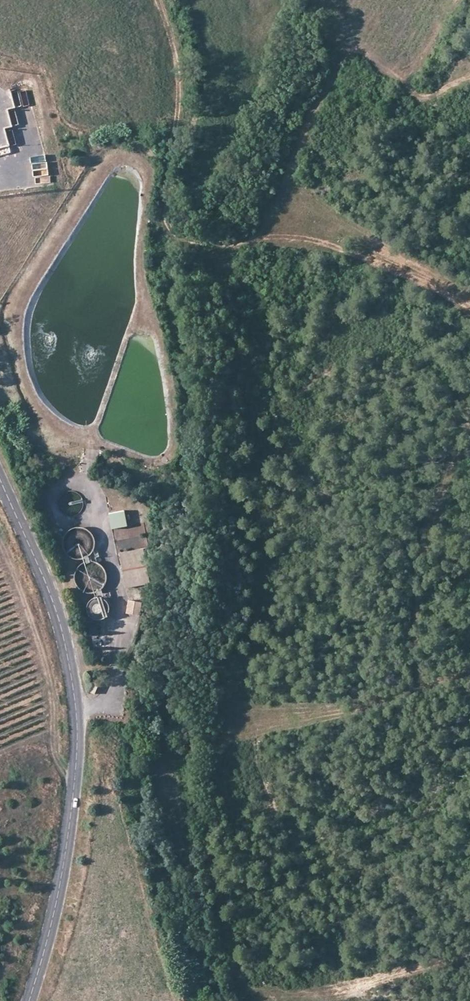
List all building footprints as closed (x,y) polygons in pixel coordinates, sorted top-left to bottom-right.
[(26,88),(11,90),(14,106),(28,103),(26,88)] [(15,111),(9,111),(12,126),(18,125),(15,111)] [(10,143),(16,141),(12,131),(6,132),(10,143)] [(70,516),(84,504),(72,489),(58,502),(70,516)] [(126,514),(111,518),(114,533),(130,530),(126,514)] [(69,553),(89,551),(87,527),(68,529),(69,553)] [(153,588),(146,553),(123,557),(130,593),(153,588)] [(97,617),(107,609),(95,595),(85,604),(97,617)] [(145,607),(131,604),(129,618),(142,620),(145,607)] [(102,689),(96,686),(92,696),(98,698),(102,689)]
